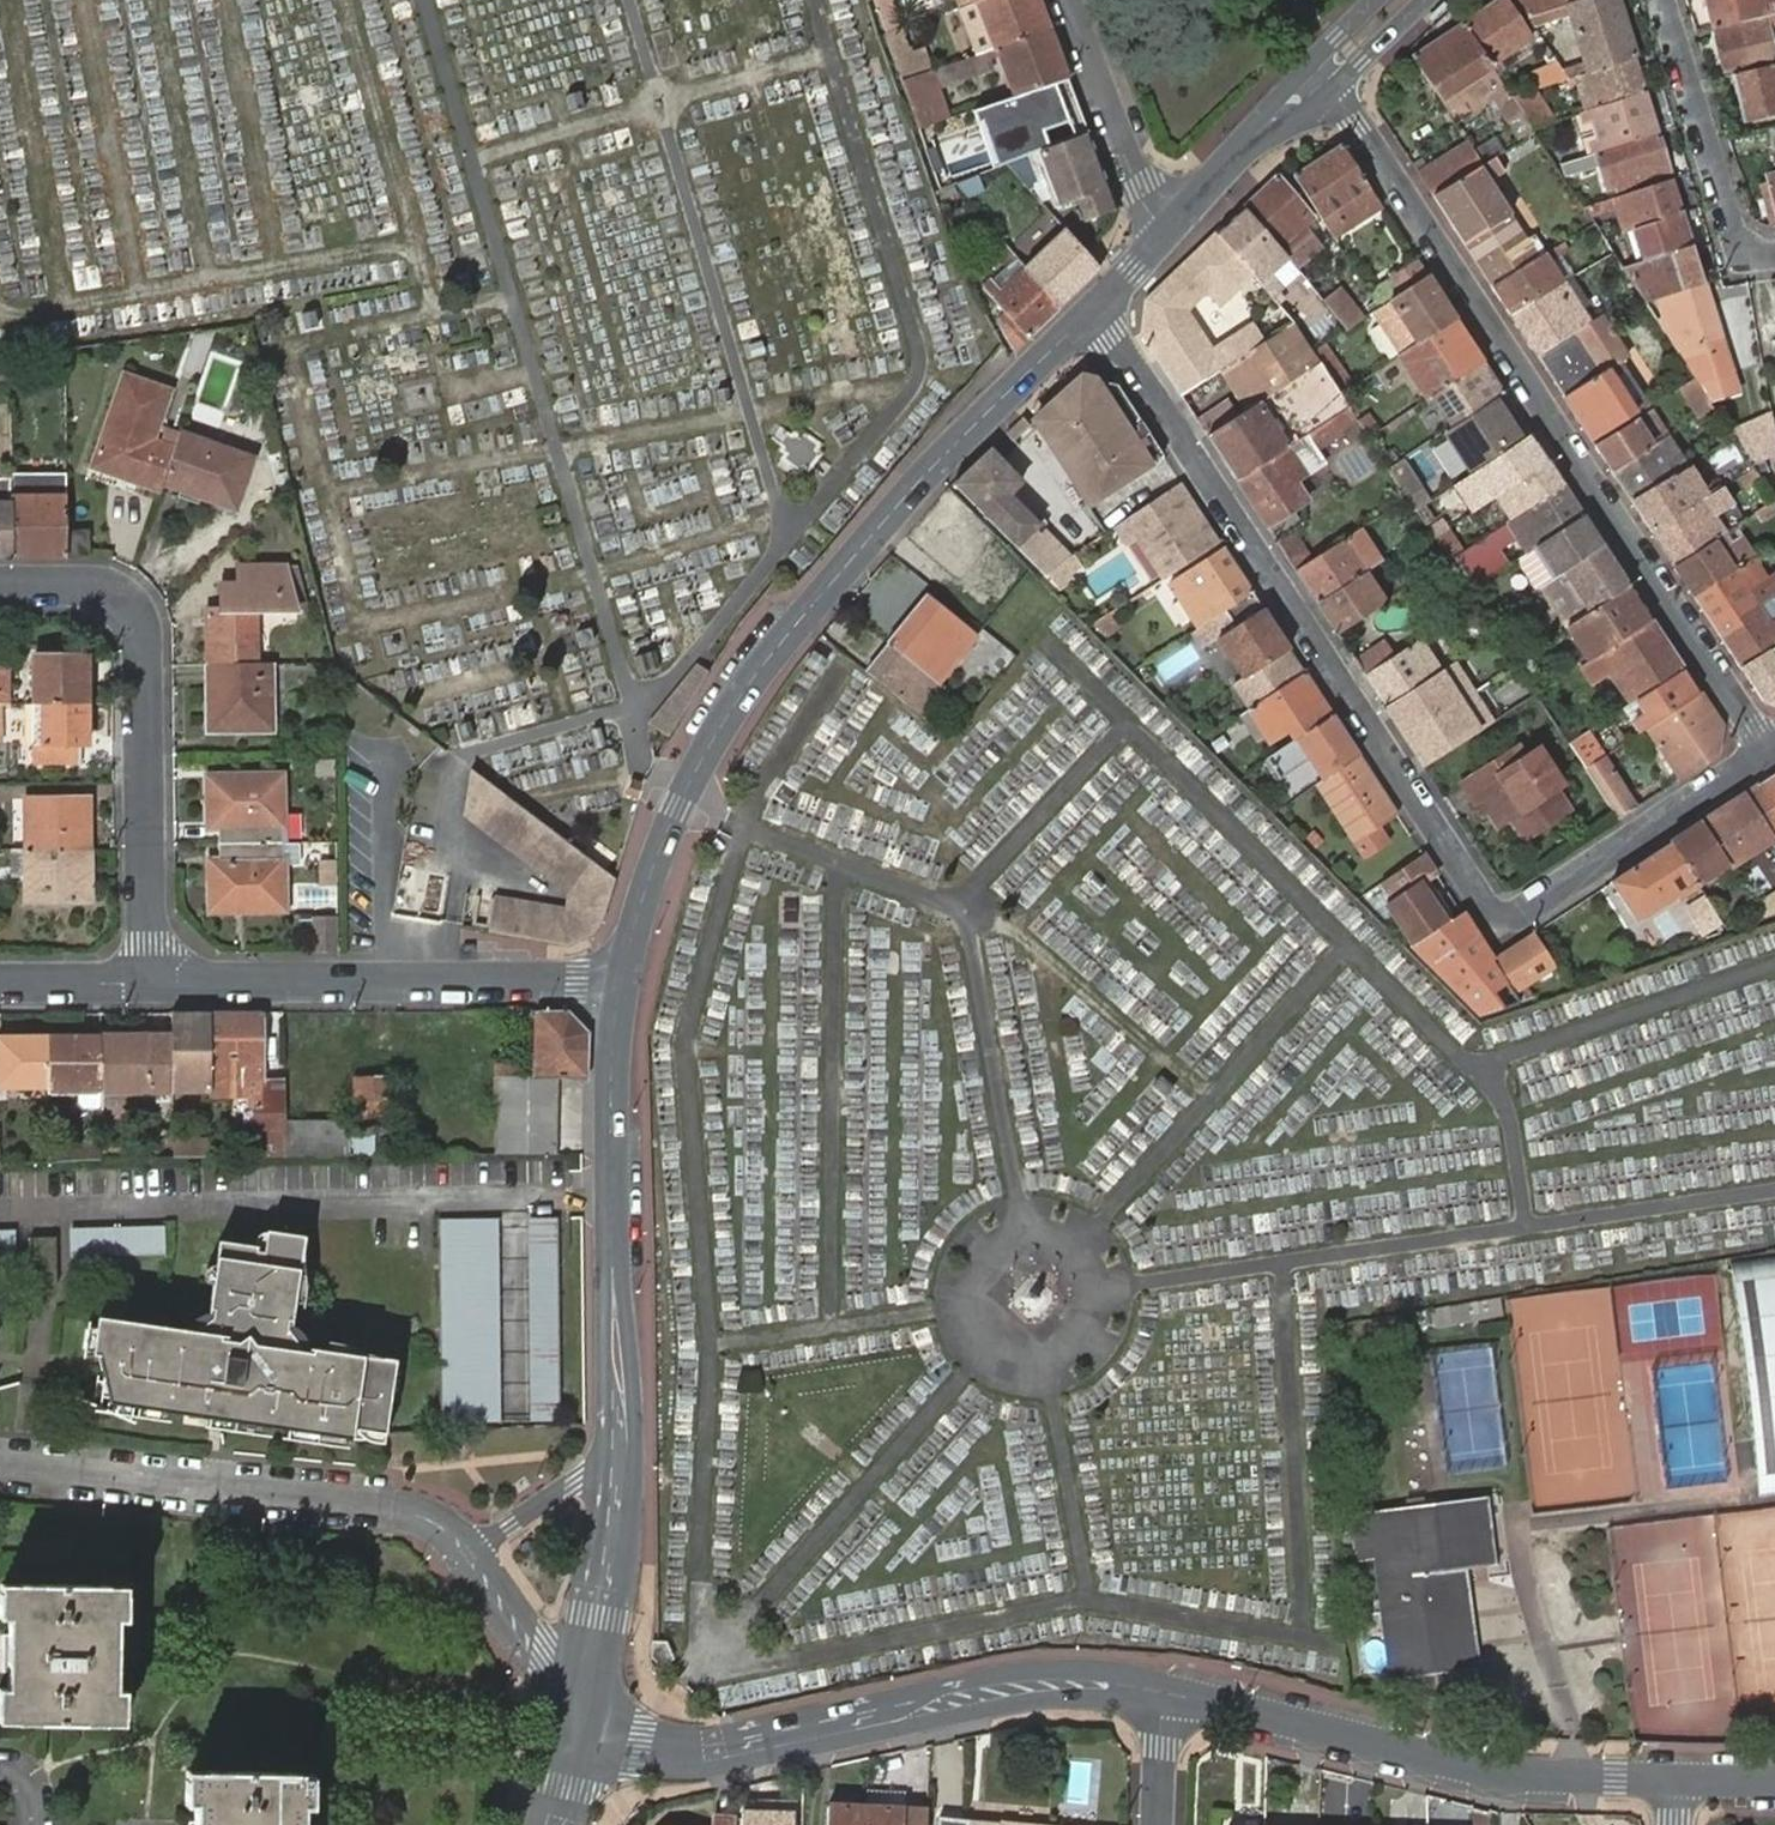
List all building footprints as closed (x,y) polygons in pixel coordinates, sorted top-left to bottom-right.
[(885,37),(899,31),(903,30),(892,0),(875,0),(885,37)] [(1038,0),(979,0),(963,6),(982,56),(1050,30),(1038,0)] [(1498,77),(1505,71),(1503,69),(1537,46),(1511,0),(1498,0),(1463,22),(1498,77)] [(1527,18),(1569,3),(1568,0),(1516,0),(1527,18)] [(1569,3),(1527,18),(1531,25),(1569,12),(1587,61),(1559,71),(1565,80),(1576,76),(1635,57),(1618,0),(1578,0),(1569,3)] [(1774,14),(1774,0),(1709,0),(1715,28),(1718,28),(1774,14)] [(1767,28),(1774,26),(1774,14),(1718,28),(1727,68),(1774,56),(1767,28)] [(1502,109),(1514,101),(1511,96),(1498,77),(1463,22),(1412,53),(1447,107),(1467,96),(1471,103),(1479,116),(1498,103),(1502,109)] [(935,74),(909,84),(925,129),(954,118),(940,85),(1000,63),(997,54),(1001,52),(1017,94),(1067,75),(1050,30),(982,56),(935,74)] [(899,31),(885,37),(903,86),(909,84),(935,74),(924,46),(907,52),(899,31)] [(1646,93),(1635,57),(1576,76),(1587,111),(1646,93)] [(1559,71),(1554,62),(1535,70),(1542,86),(1565,80),(1559,71)] [(1733,74),(1744,122),(1774,115),(1774,64),(1733,74)] [(1067,75),(1017,94),(1001,100),(1014,135),(1030,129),(1038,152),(1089,133),(1067,75)] [(1554,120),(1534,89),(1511,96),(1514,101),(1518,106),(1521,111),(1526,118),(1531,127),(1554,120)] [(1646,93),(1587,111),(1581,112),(1584,121),(1595,119),(1600,140),(1591,143),(1593,151),(1657,130),(1646,93)] [(1467,96),(1447,107),(1452,116),(1471,103),(1467,96)] [(1518,106),(1514,101),(1502,109),(1506,116),(1518,106)] [(1522,122),(1526,118),(1521,111),(1509,120),(1514,127),(1522,122)] [(1573,115),(1585,154),(1593,151),(1591,143),(1600,140),(1595,119),(1584,121),(1581,112),(1573,115)] [(1520,137),(1523,136),(1533,129),(1531,127),(1526,118),(1522,122),(1514,127),(1520,137)] [(1526,142),(1537,136),(1533,129),(1523,136),(1526,142)] [(1089,133),(1038,152),(1006,164),(1019,178),(1033,172),(1031,168),(1039,166),(1057,208),(1076,199),(1086,223),(1118,207),(1089,133)] [(1417,173),(1432,196),(1494,160),(1508,152),(1497,133),(1469,148),(1467,144),(1417,173)] [(1618,192),(1671,175),(1672,174),(1660,136),(1659,136),(1598,156),(1600,162),(1609,188),(1617,186),(1618,192)] [(1293,176),(1334,238),(1382,207),(1341,143),(1293,176)] [(947,145),(927,153),(941,190),(961,182),(947,145)] [(1597,151),(1556,164),(1562,174),(1600,162),(1598,156),(1597,151)] [(1492,287),(1537,259),(1530,246),(1537,243),(1532,237),(1525,242),(1491,181),(1504,174),(1494,160),(1432,196),(1492,287)] [(1275,176),(1244,206),(1291,264),(1316,243),(1298,222),(1309,212),(1275,176)] [(1683,215),(1673,182),(1624,197),(1636,231),(1683,215)] [(1774,229),(1774,188),(1772,188),(1770,191),(1763,192),(1774,229)] [(1614,200),(1625,234),(1636,231),(1624,197),(1614,200)] [(1244,206),(1217,232),(1251,272),(1270,294),(1295,269),(1291,264),(1244,206)] [(1606,240),(1609,245),(1626,240),(1633,258),(1626,259),(1630,270),(1694,250),(1683,215),(1636,231),(1625,234),(1606,240)] [(1014,256),(1043,290),(1085,252),(1055,219),(1014,256)] [(1217,232),(1215,230),(1157,282),(1160,285),(1149,295),(1146,292),(1139,298),(1141,336),(1180,396),(1221,369),(1233,361),(1221,343),(1211,349),(1184,307),(1205,288),(1209,293),(1229,275),(1238,285),(1251,272),(1217,232)] [(1011,310),(1000,324),(1003,328),(1043,290),(1014,256),(1003,243),(996,250),(1007,262),(987,281),(1011,310)] [(1658,297),(1704,283),(1694,250),(1630,270),(1626,271),(1638,289),(1646,301),(1658,297)] [(1085,252),(1043,290),(1060,309),(1100,269),(1085,252)] [(1492,287),(1510,314),(1563,283),(1546,255),(1537,259),(1492,287)] [(1400,293),(1426,274),(1417,259),(1389,277),(1400,293)] [(1371,312),(1401,355),(1455,318),(1426,274),(1400,293),(1371,312)] [(1238,285),(1229,275),(1209,293),(1218,302),(1238,285)] [(1510,314),(1545,368),(1585,344),(1576,331),(1590,322),(1565,281),(1563,283),(1510,314)] [(1160,285),(1157,282),(1146,292),(1149,295),(1160,285)] [(1669,337),(1679,351),(1713,401),(1737,393),(1721,340),(1704,283),(1658,297),(1669,337)] [(1322,302),(1345,330),(1361,319),(1338,289),(1322,302)] [(1765,290),(1774,333),(1774,289),(1765,290)] [(1043,290),(1003,328),(1011,344),(1015,353),(1060,309),(1043,290)] [(1545,368),(1592,440),(1644,405),(1638,398),(1641,394),(1626,369),(1622,372),(1617,364),(1626,359),(1598,316),(1590,322),(1576,331),(1585,344),(1545,368)] [(1397,356),(1426,398),(1431,395),(1483,360),(1455,318),(1401,355),(1397,356)] [(1221,369),(1247,409),(1318,362),(1315,357),(1306,362),(1289,339),(1299,333),(1293,322),(1263,342),(1233,361),(1221,369)] [(1263,342),(1251,323),(1221,343),(1233,361),(1263,342)] [(1327,343),(1312,353),(1315,357),(1318,362),(1339,394),(1355,384),(1327,343)] [(0,358),(0,379),(12,377),(12,356),(0,358)] [(1503,392),(1483,360),(1431,395),(1451,426),(1503,392)] [(1206,436),(1236,481),(1286,448),(1300,439),(1347,407),(1339,394),(1318,362),(1247,409),(1238,414),(1206,436)] [(161,478),(173,446),(150,438),(168,390),(121,373),(89,464),(115,473),(117,469),(141,477),(138,482),(157,490),(161,478)] [(1033,419),(1089,505),(1163,456),(1119,388),(1082,377),(1033,419)] [(1695,377),(1677,388),(1696,417),(1714,405),(1695,377)] [(1451,426),(1436,436),(1463,478),(1531,435),(1503,392),(1451,426)] [(1196,421),(1206,436),(1238,414),(1229,399),(1196,421)] [(1347,407),(1300,439),(1307,450),(1354,418),(1347,407)] [(1596,445),(1612,471),(1668,435),(1652,409),(1642,414),(1596,445)] [(1368,411),(1355,419),(1366,437),(1379,428),(1368,411)] [(1013,442),(1030,426),(1028,424),(1022,419),(1006,435),(1013,442)] [(173,446),(161,478),(234,505),(253,457),(178,430),(173,446)] [(1753,464),(1774,455),(1774,432),(1740,445),(1753,464)] [(1632,501),(1684,468),(1670,449),(1677,444),(1670,433),(1668,435),(1612,471),(1632,501)] [(1480,505),(1492,498),(1548,461),(1531,435),(1463,478),(1462,479),(1480,505)] [(1300,439),(1286,448),(1305,473),(1318,465),(1307,450),(1300,439)] [(1236,481),(1275,541),(1290,533),(1302,525),(1291,510),(1306,501),(1291,482),(1305,473),(1286,448),(1236,481)] [(1032,528),(1000,496),(1018,480),(990,449),(952,484),(1042,575),(1048,571),(1070,557),(1037,524),(1032,528)] [(1510,510),(1515,518),(1564,485),(1548,461),(1492,498),(1504,514),(1510,510)] [(1753,464),(1739,473),(1750,489),(1763,480),(1753,464)] [(1632,501),(1652,531),(1708,494),(1689,465),(1684,468),(1632,501)] [(117,469),(115,473),(138,482),(141,477),(117,469)] [(65,530),(66,478),(11,478),(11,479),(11,557),(65,557),(65,530)] [(11,479),(0,479),(0,557),(11,557),(11,479)] [(1480,505),(1462,479),(1454,484),(1472,511),(1480,505)] [(1416,482),(1402,492),(1414,510),(1422,505),(1428,501),(1416,482)] [(1182,484),(1119,525),(1132,544),(1138,538),(1165,580),(1221,544),(1182,484)] [(1652,531),(1674,565),(1724,532),(1713,517),(1734,503),(1722,484),(1708,494),(1652,531)] [(1517,535),(1528,551),(1535,546),(1583,515),(1564,485),(1515,518),(1483,539),(1492,552),(1517,535)] [(1774,511),(1774,498),(1773,495),(1754,508),(1763,518),(1774,511)] [(1428,530),(1432,537),(1441,531),(1422,505),(1414,510),(1428,530)] [(1603,545),(1583,515),(1535,546),(1555,576),(1603,545)] [(1674,565),(1694,596),(1752,559),(1757,556),(1736,525),(1724,532),(1674,565)] [(1295,571),(1316,604),(1367,570),(1381,561),(1359,529),(1310,561),(1295,571)] [(89,531),(65,530),(65,557),(89,557),(89,531)] [(1428,530),(1417,536),(1437,565),(1446,559),(1432,537),(1428,530)] [(1432,537),(1446,559),(1448,562),(1458,555),(1441,531),(1432,537)] [(1275,541),(1295,571),(1310,561),(1290,533),(1275,541)] [(1542,585),(1568,625),(1576,619),(1629,584),(1603,545),(1555,576),(1542,585)] [(1192,623),(1196,630),(1201,627),(1224,612),(1253,593),(1225,551),(1169,588),(1178,601),(1185,597),(1199,619),(1192,623)] [(1073,580),(1070,575),(1083,567),(1074,554),(1070,557),(1048,571),(1061,589),(1073,580)] [(1738,618),(1760,603),(1749,587),(1765,578),(1752,559),(1694,596),(1723,640),(1744,627),(1738,618)] [(207,663),(259,662),(259,611),(297,611),(285,566),(239,565),(238,584),(221,585),(221,609),(206,609),(207,663)] [(1367,570),(1316,604),(1335,633),(1386,599),(1367,570)] [(1760,603),(1774,594),(1774,593),(1765,578),(1749,587),(1760,603)] [(1652,620),(1629,584),(1576,619),(1568,625),(1567,626),(1590,662),(1598,656),(1600,655),(1652,620)] [(889,643),(890,644),(930,676),(939,683),(945,676),(933,665),(958,635),(970,644),(979,632),(928,593),(889,643)] [(1305,673),(1253,593),(1224,612),(1236,628),(1217,640),(1244,679),(1236,685),(1252,708),(1305,673)] [(1760,603),(1771,620),(1774,617),(1774,594),(1760,603)] [(1185,597),(1178,601),(1192,623),(1199,619),(1185,597)] [(1760,603),(1738,618),(1744,627),(1723,640),(1741,667),(1774,645),(1774,617),(1771,620),(1760,603)] [(1236,628),(1224,612),(1201,627),(1211,644),(1217,640),(1236,628)] [(1110,616),(1094,626),(1105,638),(1120,628),(1110,616)] [(1600,655),(1598,656),(1629,701),(1637,695),(1682,666),(1652,620),(1600,655)] [(945,676),(970,644),(958,635),(933,665),(945,676)] [(1363,676),(1383,705),(1439,669),(1419,639),(1396,654),(1363,676)] [(1353,661),(1363,676),(1396,654),(1386,640),(1353,661)] [(890,644),(867,673),(925,720),(932,709),(924,702),(915,695),(930,676),(890,644)] [(1741,667),(1763,701),(1774,705),(1774,645),(1741,667)] [(1152,666),(1164,685),(1191,669),(1180,650),(1152,666)] [(33,703),(88,703),(87,656),(33,656),(33,703)] [(269,727),(268,662),(259,662),(207,663),(208,728),(269,727)] [(1439,669),(1383,705),(1423,767),(1485,725),(1446,665),(1439,669)] [(1699,692),(1682,666),(1637,695),(1647,711),(1634,720),(1641,731),(1646,727),(1699,692)] [(0,669),(0,704),(3,704),(8,704),(8,669),(0,669)] [(1252,708),(1248,711),(1271,742),(1287,732),(1293,741),(1332,715),(1305,673),(1252,708)] [(915,695),(924,702),(939,683),(930,676),(915,695)] [(1723,728),(1699,692),(1646,727),(1680,780),(1717,754),(1723,728)] [(88,726),(88,703),(33,703),(32,763),(80,763),(80,745),(80,726),(88,726)] [(1358,755),(1332,715),(1293,741),(1267,758),(1279,777),(1309,757),(1323,778),(1358,755)] [(88,745),(88,726),(80,726),(80,745),(88,745)] [(1588,727),(1568,741),(1585,767),(1603,755),(1607,753),(1588,727)] [(1464,780),(1466,785),(1521,749),(1518,744),(1464,780)] [(1521,749),(1466,785),(1480,806),(1489,801),(1494,808),(1490,812),(1499,826),(1512,817),(1520,812),(1534,832),(1571,807),(1557,787),(1564,782),(1539,746),(1527,755),(1521,749)] [(1323,778),(1316,783),(1347,832),(1356,826),(1362,836),(1353,841),(1365,860),(1390,845),(1378,826),(1396,813),(1358,755),(1323,778)] [(1585,767),(1620,819),(1637,808),(1603,755),(1585,767)] [(616,874),(470,766),(461,814),(556,884),(562,876),(569,877),(567,892),(565,908),(560,943),(602,919),(616,874)] [(221,840),(283,839),(282,773),(210,774),(210,821),(221,820),(221,840)] [(1758,788),(1774,813),(1774,777),(1758,788)] [(1702,824),(1729,866),(1774,836),(1774,813),(1758,788),(1702,824)] [(22,798),(23,848),(81,848),(91,847),(89,797),(22,798)] [(1489,801),(1480,806),(1485,815),(1490,812),(1494,808),(1489,801)] [(1520,812),(1512,817),(1526,837),(1534,832),(1520,812)] [(1697,886),(1698,887),(1729,867),(1729,866),(1702,824),(1670,844),(1697,886)] [(1356,826),(1347,832),(1353,841),(1362,836),(1356,826)] [(285,907),(283,839),(221,840),(220,859),(210,859),(212,907),(233,908),(233,902),(245,903),(245,908),(285,907)] [(1670,844),(1611,882),(1635,921),(1676,895),(1678,897),(1697,886),(1670,844)] [(82,872),(92,872),(91,847),(81,848),(82,872)] [(23,848),(9,848),(9,874),(23,874),(24,902),(92,900),(92,872),(82,872),(81,848),(23,848)] [(1423,855),(1382,881),(1393,898),(1388,902),(1416,943),(1453,920),(1426,881),(1436,874),(1423,855)] [(562,876),(556,884),(567,892),(569,877),(562,876)] [(1764,920),(1774,916),(1774,884),(1750,900),(1764,920)] [(1724,931),(1704,894),(1687,904),(1707,941),(1724,931)] [(560,943),(565,908),(493,896),(487,928),(560,943)] [(336,914),(317,914),(318,950),(336,949),(336,914)] [(1416,943),(1413,946),(1483,1016),(1519,1004),(1491,960),(1462,914),(1453,920),(1416,943)] [(1491,960),(1519,1004),(1533,999),(1518,978),(1529,971),(1512,946),(1491,960)] [(575,1023),(557,1008),(536,1008),(537,1077),(561,1077),(576,1075),(575,1023)] [(576,1075),(587,1075),(588,1028),(567,1008),(557,1008),(575,1023),(576,1075)] [(208,1010),(172,1010),(172,1036),(173,1088),(209,1087),(208,1010)] [(253,1156),(287,1155),(286,1122),(285,1077),(258,1076),(259,1010),(208,1010),(209,1087),(209,1095),(252,1094),(253,1156)] [(100,1037),(99,1089),(173,1088),(172,1036),(100,1037)] [(46,1037),(0,1037),(0,1086),(46,1085),(46,1037)] [(100,1037),(46,1037),(46,1085),(46,1090),(77,1089),(77,1103),(81,1107),(99,1107),(99,1089),(100,1037)] [(495,1068),(495,1080),(521,1079),(521,1067),(495,1068)] [(495,1080),(496,1153),(561,1152),(561,1077),(537,1077),(521,1079),(495,1080)] [(354,1081),(354,1134),(392,1135),(391,1081),(354,1081)] [(287,1155),(346,1155),(346,1123),(286,1122),(287,1155)] [(173,1141),(174,1158),(210,1157),(210,1139),(173,1141)] [(45,1142),(45,1162),(59,1162),(98,1160),(98,1141),(45,1142)] [(466,1219),(466,1247),(471,1418),(499,1417),(496,1218),(466,1219)] [(561,1416),(556,1218),(526,1219),(529,1417),(561,1416)] [(71,1254),(163,1252),(162,1220),(70,1223),(71,1254)] [(13,1256),(12,1225),(0,1225),(0,1256),(13,1256)] [(108,1404),(204,1417),(208,1378),(212,1378),(213,1393),(236,1398),(232,1421),(352,1439),(353,1427),(386,1432),(395,1359),(310,1346),(310,1351),(300,1350),(284,1330),(286,1316),(291,1317),(302,1236),(264,1230),(261,1251),(253,1250),(254,1244),(217,1240),(207,1305),(211,1306),(209,1317),(187,1333),(177,1333),(178,1328),(95,1315),(95,1321),(90,1353),(95,1354),(106,1355),(105,1364),(97,1363),(101,1377),(108,1404)] [(25,1235),(28,1283),(55,1283),(53,1233),(25,1235)] [(471,1418),(466,1247),(441,1248),(444,1418),(471,1418)] [(1738,1261),(1770,1492),(1774,1491),(1774,1256),(1738,1261)] [(1502,1292),(1434,1303),(1438,1329),(1506,1318),(1502,1292)] [(182,1328),(178,1328),(177,1333),(187,1333),(209,1317),(211,1306),(207,1305),(206,1311),(182,1328)] [(310,1346),(286,1316),(284,1330),(300,1350),(310,1351),(310,1346)] [(80,1352),(90,1353),(95,1321),(84,1319),(80,1352)] [(95,1354),(97,1363),(105,1364),(106,1355),(95,1354)] [(93,1402),(108,1404),(101,1377),(94,1376),(93,1402)] [(208,1378),(204,1417),(210,1418),(222,1420),(232,1421),(236,1398),(213,1393),(212,1378),(208,1378)] [(222,1420),(210,1418),(206,1441),(219,1443),(222,1420)] [(1337,1499),(1339,1526),(1352,1525),(1351,1498),(1337,1499)] [(1487,1502),(1470,1503),(1476,1566),(1494,1564),(1487,1502)] [(1381,1574),(1383,1595),(1392,1595),(1393,1609),(1384,1610),(1390,1671),(1454,1666),(1446,1600),(1442,1599),(1439,1570),(1462,1568),(1476,1566),(1470,1503),(1355,1514),(1360,1576),(1381,1574)] [(1446,1600),(1454,1666),(1472,1665),(1462,1568),(1439,1570),(1442,1599),(1446,1600)] [(6,1689),(0,1689),(0,1722),(124,1726),(124,1690),(114,1690),(116,1621),(125,1621),(127,1586),(0,1583),(0,1588),(0,1618),(8,1618),(8,1637),(6,1689)] [(1392,1595),(1383,1595),(1384,1610),(1393,1609),(1392,1595)] [(302,1809),(312,1809),(313,1775),(186,1772),(185,1806),(196,1807),(195,1824),(302,1824),(302,1809)] [(924,1811),(899,1809),(900,1794),(864,1793),(864,1807),(863,1824),(924,1824),(924,1811)] [(864,1807),(826,1805),(825,1824),(863,1824),(864,1807)] [(1049,1822),(997,1818),(998,1809),(966,1807),(965,1818),(940,1817),(939,1824),(1049,1824),(1049,1822)] [(745,1809),(744,1824),(796,1824),(797,1811),(745,1809)] [(736,1816),(713,1814),(712,1824),(736,1824),(736,1816)]
